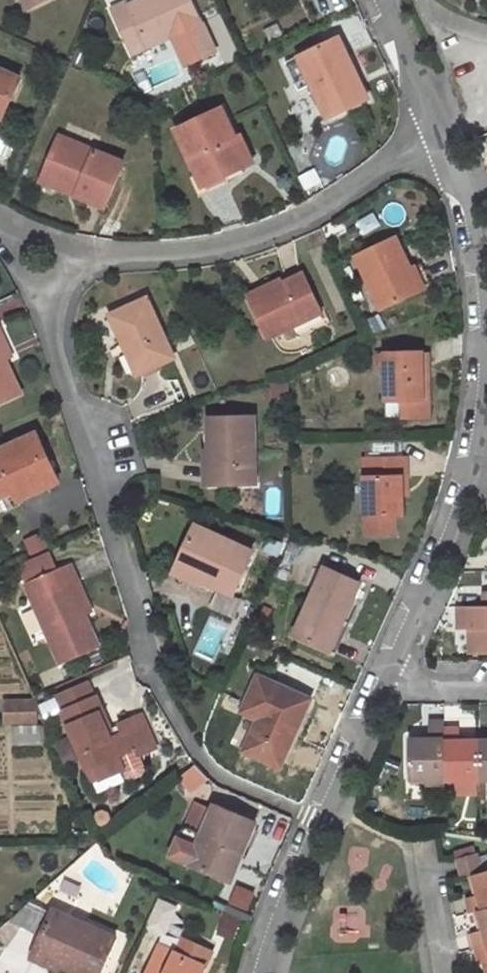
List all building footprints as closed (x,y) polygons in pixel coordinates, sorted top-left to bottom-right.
[(132,52),(201,21),(191,0),(141,0),(129,6),(128,2),(112,10),(132,52)] [(324,18),(349,3),(347,0),(313,0),(324,18)] [(331,41),(300,57),(328,116),(366,98),(349,60),(341,64),(331,41)] [(3,117),(20,77),(0,68),(0,115),(3,117)] [(222,109),(177,130),(202,186),(247,165),(222,109)] [(123,162),(59,136),(44,171),(79,186),(76,194),(106,207),(123,162)] [(44,171),(41,179),(76,194),(79,186),(44,171)] [(356,255),(381,309),(420,291),(395,236),(356,255)] [(304,274),(250,299),(268,337),(321,313),(304,274)] [(147,299),(111,316),(123,345),(127,344),(139,373),(173,357),(147,299)] [(20,394),(0,349),(0,403),(20,394)] [(384,354),(386,401),(402,400),(403,417),(429,416),(428,379),(423,379),(422,353),(384,354)] [(386,401),(386,417),(403,417),(402,400),(386,401)] [(216,449),(218,484),(257,483),(254,416),(209,417),(210,449),(216,449)] [(0,449),(0,495),(1,497),(53,472),(36,433),(0,449)] [(394,516),(402,516),(401,476),(406,476),(405,457),(363,458),(365,534),(395,534),(394,516)] [(253,552),(196,526),(179,562),(200,572),(197,577),(233,594),(253,552)] [(53,572),(45,553),(22,563),(30,582),(53,572)] [(179,562),(177,569),(197,577),(200,572),(179,562)] [(26,584),(59,663),(98,646),(72,585),(78,582),(71,564),(53,572),(30,582),(26,584)] [(324,567),(294,635),(330,651),(360,583),(324,567)] [(458,630),(468,629),(468,655),(486,654),(486,606),(482,606),(457,607),(458,630)] [(56,688),(66,711),(95,698),(84,675),(56,688)] [(258,675),(245,705),(261,712),(244,751),(280,766),(310,698),(258,675)] [(6,724),(38,722),(37,698),(5,699),(6,724)] [(101,779),(123,770),(126,778),(133,780),(142,777),(145,770),(139,755),(155,748),(141,715),(110,729),(97,698),(95,698),(66,711),(63,711),(87,769),(95,765),(101,779)] [(409,739),(409,779),(427,778),(427,783),(446,783),(446,780),(445,727),(445,718),(429,719),(429,738),(409,739)] [(15,740),(41,740),(41,725),(15,726),(15,740)] [(446,780),(480,779),(480,740),(460,741),(459,726),(445,727),(446,780)] [(203,774),(195,764),(177,778),(188,793),(208,777),(203,774)] [(215,805),(190,864),(226,879),(238,851),(243,854),(256,822),(215,805)] [(479,852),(460,858),(464,875),(483,868),(479,852)] [(465,899),(469,913),(479,911),(486,908),(486,872),(474,876),(479,895),(465,899)] [(0,928),(0,942),(5,948),(21,926),(31,903),(29,902),(0,928)] [(31,903),(21,926),(42,936),(52,913),(31,903)] [(470,934),(474,948),(486,944),(486,908),(479,911),(484,930),(470,934)] [(53,910),(52,913),(42,936),(32,958),(60,969),(61,965),(79,972),(100,972),(116,937),(53,910)] [(147,972),(202,972),(205,967),(212,953),(185,940),(178,954),(159,946),(147,972)] [(474,948),(478,963),(486,961),(486,944),(474,948)]
